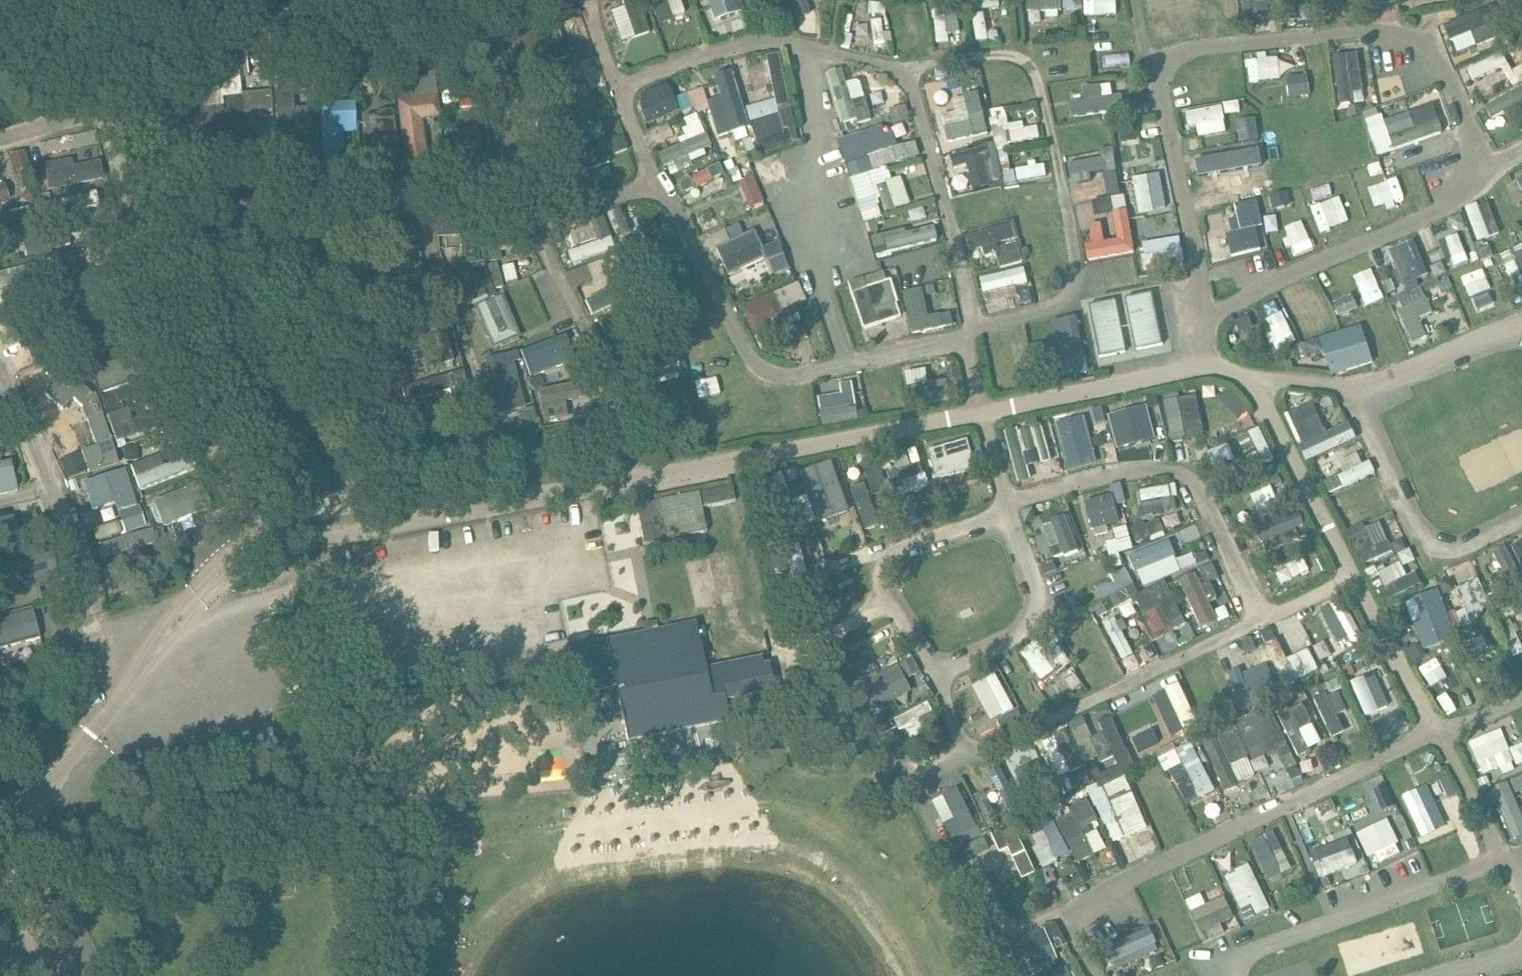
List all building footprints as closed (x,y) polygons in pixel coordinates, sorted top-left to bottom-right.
[(569,18),(581,14),(576,0),(575,0),(564,4),(569,18)] [(695,33),(684,0),(653,0),(667,43),(695,33)] [(713,18),(771,2),(771,0),(708,0),(713,18)] [(796,17),(809,13),(805,0),(790,0),(796,17)] [(1028,13),(1082,11),(1082,0),(1027,0),(1028,13)] [(1280,12),(1278,0),(1243,0),(1245,17),(1280,12)] [(605,14),(613,41),(652,29),(643,2),(605,14)] [(935,6),(936,42),(962,41),(961,5),(935,6)] [(1487,11),(1446,22),(1454,52),(1495,41),(1487,11)] [(973,14),(978,41),(989,39),(985,12),(973,14)] [(541,32),(550,61),(568,56),(559,27),(541,32)] [(1333,55),(1340,104),(1364,100),(1357,51),(1333,55)] [(757,146),(795,139),(778,52),(764,54),(773,99),(748,104),(757,146)] [(1505,66),(1514,86),(1521,82),(1521,66),(1511,71),(1502,52),(1468,68),(1474,81),(1505,66)] [(1371,64),(1375,82),(1390,79),(1387,61),(1371,64)] [(978,70),(982,107),(1026,102),(1025,90),(1004,92),(1001,67),(978,70)] [(720,95),(706,100),(719,136),(749,125),(728,68),(712,74),(720,95)] [(437,70),(414,71),(416,117),(438,116),(437,70)] [(892,178),(888,164),(921,155),(917,140),(897,145),(893,130),(874,135),(869,116),(880,113),(872,85),(861,88),(857,75),(843,79),(850,108),(842,110),(849,138),(842,140),(863,222),(885,216),(884,210),(910,203),(903,175),(892,178)] [(1427,75),(1370,94),(1374,107),(1431,89),(1427,75)] [(1112,96),(1111,84),(1084,85),(1084,100),(1072,100),(1072,115),(1125,113),(1124,95),(1112,96)] [(643,97),(648,109),(642,111),(647,125),(677,111),(666,87),(643,97)] [(695,111),(708,107),(702,87),(689,91),(695,111)] [(1485,101),(1493,122),(1521,113),(1521,88),(1485,101)] [(299,137),(309,136),(307,100),(276,102),(279,142),(299,141),(299,137)] [(356,135),(355,104),(327,104),(327,155),(355,155),(355,148),(347,148),(347,135),(356,135)] [(1363,112),(1376,154),(1443,133),(1434,104),(1383,120),(1379,107),(1363,112)] [(940,115),(942,132),(955,131),(957,145),(993,141),(990,109),(940,115)] [(365,119),(369,155),(381,154),(390,156),(391,162),(399,161),(394,121),(382,122),(373,118),(365,119)] [(660,149),(667,175),(691,168),(687,155),(709,149),(701,121),(681,126),(686,142),(660,149)] [(1009,124),(1012,143),(1041,139),(1039,126),(1024,128),(1023,121),(1009,124)] [(445,132),(450,173),(464,172),(461,148),(481,146),(478,128),(445,132)] [(1257,142),(1196,152),(1201,181),(1262,170),(1257,142)] [(968,165),(971,187),(998,183),(994,148),(951,153),(953,167),(968,165)] [(12,172),(30,169),(27,149),(9,152),(12,172)] [(1408,149),(1352,167),(1361,196),(1389,188),(1398,216),(1412,212),(1402,180),(1417,176),(1408,149)] [(1071,160),(1072,176),(1108,173),(1107,158),(1071,160)] [(1014,166),(1016,181),(1048,178),(1046,163),(1014,166)] [(1106,193),(1135,190),(1133,166),(1104,169),(1106,193)] [(754,176),(686,205),(692,221),(737,202),(741,211),(764,201),(754,176)] [(9,202),(5,185),(0,187),(0,205),(9,202)] [(981,275),(986,299),(1016,293),(1018,303),(1030,301),(1007,186),(966,194),(973,229),(966,231),(971,253),(996,248),(1001,271),(981,275)] [(1285,257),(1309,249),(1298,215),(1315,210),(1307,186),(1266,199),(1285,257)] [(1128,192),(1132,216),(1160,212),(1156,187),(1128,192)] [(1094,215),(1114,213),(1112,196),(1106,197),(1105,188),(1081,190),(1082,201),(1093,200),(1094,215)] [(1489,201),(1467,206),(1476,240),(1498,235),(1489,201)] [(28,240),(23,214),(0,217),(0,244),(28,240)] [(1118,242),(1086,247),(1088,260),(1133,253),(1127,216),(1114,218),(1118,242)] [(711,237),(726,273),(765,256),(753,229),(734,238),(730,228),(711,237)] [(1148,230),(1138,232),(1141,255),(1151,254),(1148,230)] [(779,240),(763,246),(773,275),(790,268),(779,240)] [(448,268),(463,306),(496,293),(493,283),(502,279),(498,270),(488,274),(476,242),(459,249),(464,261),(448,268)] [(1521,289),(1521,244),(1501,254),(1518,290),(1521,289)] [(1382,299),(1409,287),(1391,247),(1364,260),(1382,299)] [(1340,325),(1377,308),(1355,259),(1340,266),(1344,273),(1321,284),(1340,325)] [(1422,263),(1411,269),(1418,282),(1429,277),(1422,263)] [(849,279),(861,327),(901,317),(889,269),(849,279)] [(800,283),(743,303),(755,337),(786,325),(792,342),(808,337),(802,320),(845,305),(841,293),(808,305),(800,283)] [(903,291),(913,333),(955,324),(952,310),(929,315),(923,287),(903,291)] [(1397,312),(1412,346),(1426,339),(1418,320),(1433,313),(1427,300),(1425,300),(1421,290),(1398,300),(1402,310),(1397,312)] [(1135,346),(1160,344),(1154,292),(1129,295),(1135,346)] [(476,306),(494,345),(519,334),(501,294),(476,306)] [(1117,299),(1092,302),(1099,354),(1124,351),(1117,299)] [(1051,319),(1060,359),(1084,354),(1075,314),(1051,319)] [(1264,354),(1275,350),(1264,317),(1252,322),(1264,354)] [(1330,373),(1373,364),(1365,327),(1322,335),(1330,373)] [(532,364),(561,354),(556,338),(527,348),(532,364)] [(1017,345),(991,349),(998,392),(1024,388),(1017,345)] [(516,376),(514,362),(500,365),(498,355),(486,358),(496,414),(513,411),(507,378),(516,376)] [(107,362),(92,365),(98,391),(113,388),(107,362)] [(408,362),(386,363),(386,377),(409,376),(408,362)] [(71,369),(45,389),(59,408),(74,398),(81,407),(92,398),(71,369)] [(948,380),(928,380),(927,369),(907,369),(908,403),(949,402),(948,380)] [(819,394),(821,422),(857,419),(855,380),(839,381),(840,393),(819,394)] [(547,420),(573,411),(563,382),(537,391),(547,420)] [(415,383),(402,389),(410,408),(423,402),(415,383)] [(105,410),(124,404),(120,391),(101,396),(105,410)] [(1195,418),(1201,417),(1198,400),(1165,407),(1172,443),(1199,438),(1195,418)] [(1357,438),(1349,422),(1327,432),(1312,400),(1290,410),(1312,458),(1357,438)] [(1154,442),(1151,429),(1164,426),(1159,401),(1124,408),(1131,446),(1154,442)] [(131,410),(110,411),(112,438),(133,437),(131,410)] [(104,412),(87,417),(94,445),(81,449),(87,471),(118,464),(104,412)] [(1074,418),(1006,432),(1016,482),(1030,479),(1027,464),(1050,460),(1045,438),(1077,431),(1074,418)] [(1230,421),(1214,428),(1220,443),(1236,436),(1230,421)] [(1262,426),(1248,430),(1253,444),(1245,446),(1252,467),(1274,460),(1262,426)] [(928,449),(942,494),(980,482),(966,437),(928,449)] [(928,488),(917,446),(891,452),(901,495),(928,488)] [(167,451),(130,465),(140,490),(177,476),(167,451)] [(1325,476),(1333,491),(1368,472),(1360,457),(1325,476)] [(10,459),(0,462),(0,493),(18,488),(10,459)] [(831,459),(798,472),(817,523),(850,510),(831,459)] [(92,510),(113,502),(124,533),(146,525),(125,466),(82,481),(92,510)] [(854,484),(859,524),(883,522),(878,482),(854,484)] [(1085,500),(1092,529),(1130,519),(1120,482),(1110,485),(1112,493),(1085,500)] [(1141,489),(1145,515),(1174,511),(1171,485),(1141,489)] [(187,487),(152,501),(162,526),(197,513),(187,487)] [(698,492),(636,505),(643,543),(706,531),(698,492)] [(1369,508),(1342,519),(1350,540),(1366,533),(1371,546),(1361,550),(1365,562),(1388,554),(1369,508)] [(17,538),(15,530),(20,529),(17,516),(0,520),(0,542),(17,538)] [(1259,534),(1266,551),(1301,538),(1294,520),(1259,534)] [(0,567),(0,611),(36,602),(25,560),(0,567)] [(1105,609),(1137,598),(1126,568),(1110,574),(1113,582),(1098,587),(1105,609)] [(1182,577),(1199,627),(1215,621),(1199,572),(1182,577)] [(1463,627),(1494,616),(1480,577),(1457,585),(1466,609),(1457,612),(1463,627)] [(1439,588),(1416,597),(1425,619),(1414,624),(1416,631),(1405,636),(1413,656),(1419,654),(1417,650),(1457,635),(1439,588)] [(1170,597),(1139,617),(1155,642),(1186,621),(1170,597)] [(2,645),(40,635),(32,606),(0,615),(0,639),(2,645)] [(1089,609),(1057,630),(1078,662),(1109,641),(1089,609)] [(1103,624),(1123,660),(1135,653),(1115,617),(1103,624)] [(1518,633),(1514,619),(1501,623),(1511,655),(1521,652),(1521,632),(1518,633)] [(696,622),(590,644),(597,678),(600,690),(615,687),(623,721),(627,741),(729,720),(728,716),(725,700),(776,689),(771,664),(765,665),(763,657),(705,669),(699,637),(701,636),(700,634),(698,634),(696,622)] [(587,635),(570,636),(574,669),(591,668),(587,635)] [(1038,640),(1019,650),(1039,684),(1071,665),(1055,637),(1041,645),(1038,640)] [(1290,680),(1305,676),(1299,658),(1285,662),(1290,680)] [(1243,672),(1246,693),(1270,690),(1267,669),(1243,672)] [(867,697),(898,682),(893,671),(862,686),(867,697)] [(1311,690),(1332,739),(1360,727),(1339,678),(1311,690)] [(1278,715),(1299,755),(1324,742),(1303,702),(1278,715)] [(911,741),(937,734),(930,706),(903,713),(911,741)] [(1250,762),(1286,743),(1269,710),(1202,746),(1226,791),(1256,774),(1250,762)] [(1183,804),(1215,789),(1191,736),(1159,750),(1183,804)] [(1414,777),(1401,783),(1425,836),(1452,824),(1442,802),(1428,809),(1414,777)] [(970,857),(992,847),(976,808),(953,817),(970,857)] [(1040,836),(1034,839),(1040,852),(1050,846),(1057,860),(1070,854),(1052,819),(1036,828),(1040,836)] [(1002,830),(992,835),(1000,854),(1009,850),(1023,880),(1037,875),(1015,829),(1004,834),(1002,830)] [(1273,830),(1251,840),(1261,860),(1282,850),(1273,830)] [(1433,954),(1496,936),(1491,917),(1454,928),(1450,914),(1445,915),(1439,897),(1400,908),(1408,937),(1412,937),(1414,944),(1429,940),(1433,954)] [(1455,926),(1488,916),(1485,907),(1452,916),(1455,926)] [(1057,921),(1008,942),(1022,975),(1059,960),(1054,948),(1066,943),(1057,921)] [(1150,929),(1106,951),(1112,963),(1126,957),(1129,964),(1159,950),(1155,944),(1157,943),(1150,929)] [(1068,966),(1044,975),(1072,975),(1068,966)]
